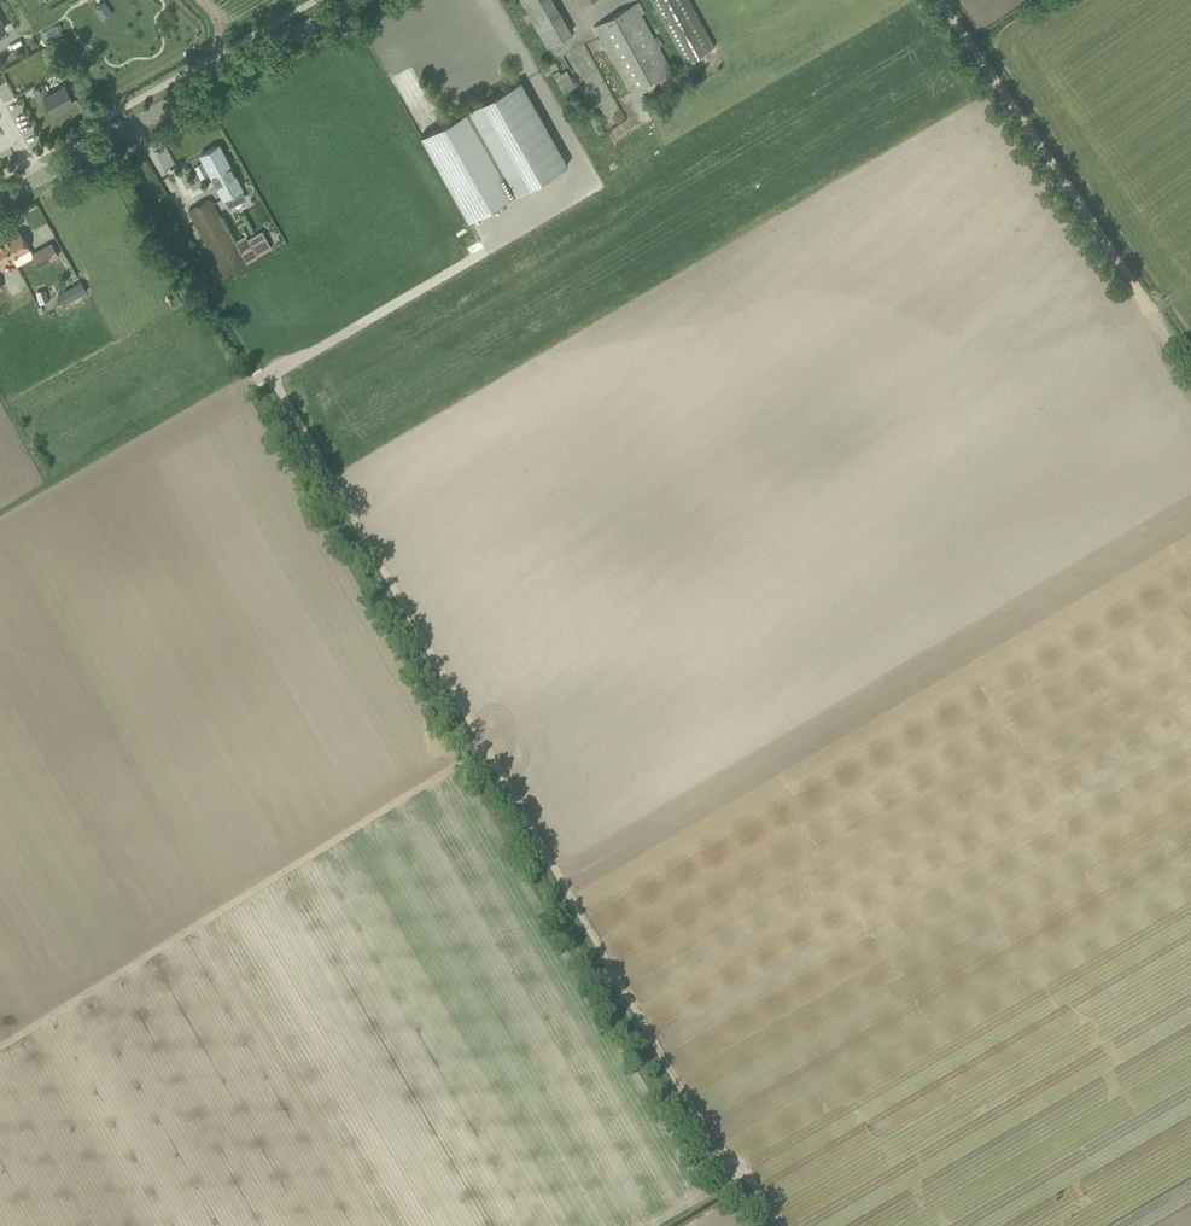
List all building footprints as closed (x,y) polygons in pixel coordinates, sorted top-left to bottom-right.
[(548,46),(571,33),(552,0),(521,0),(548,46)] [(714,46),(689,0),(653,0),(686,62),(714,46)] [(593,26),(630,92),(672,69),(659,46),(663,44),(659,36),(655,38),(642,14),(645,12),(639,1),(593,26)] [(558,70),(552,73),(563,93),(575,86),(566,70),(560,73),(558,70)] [(567,165),(520,81),(421,136),(468,220),(567,165)] [(44,83),(33,89),(40,101),(44,98),(53,114),(61,110),(60,108),(73,101),(64,84),(49,92),(44,83)] [(225,197),(230,206),(242,200),(238,191),(241,189),(232,171),(233,171),(225,156),(219,145),(201,155),(205,163),(198,167),(206,181),(213,177),(215,182),(216,182),(224,198),(225,197)] [(210,198),(188,210),(224,275),(258,256),(272,248),(263,231),(248,239),(246,235),(234,242),(210,198)] [(30,247),(27,242),(21,232),(3,241),(12,257),(30,247)] [(1,263),(12,257),(3,241),(0,243),(0,261),(1,263)] [(32,253),(39,266),(59,255),(52,243),(32,253)] [(86,292),(81,282),(58,294),(63,304),(86,292)] [(45,289),(37,292),(41,303),(48,300),(45,289)]
